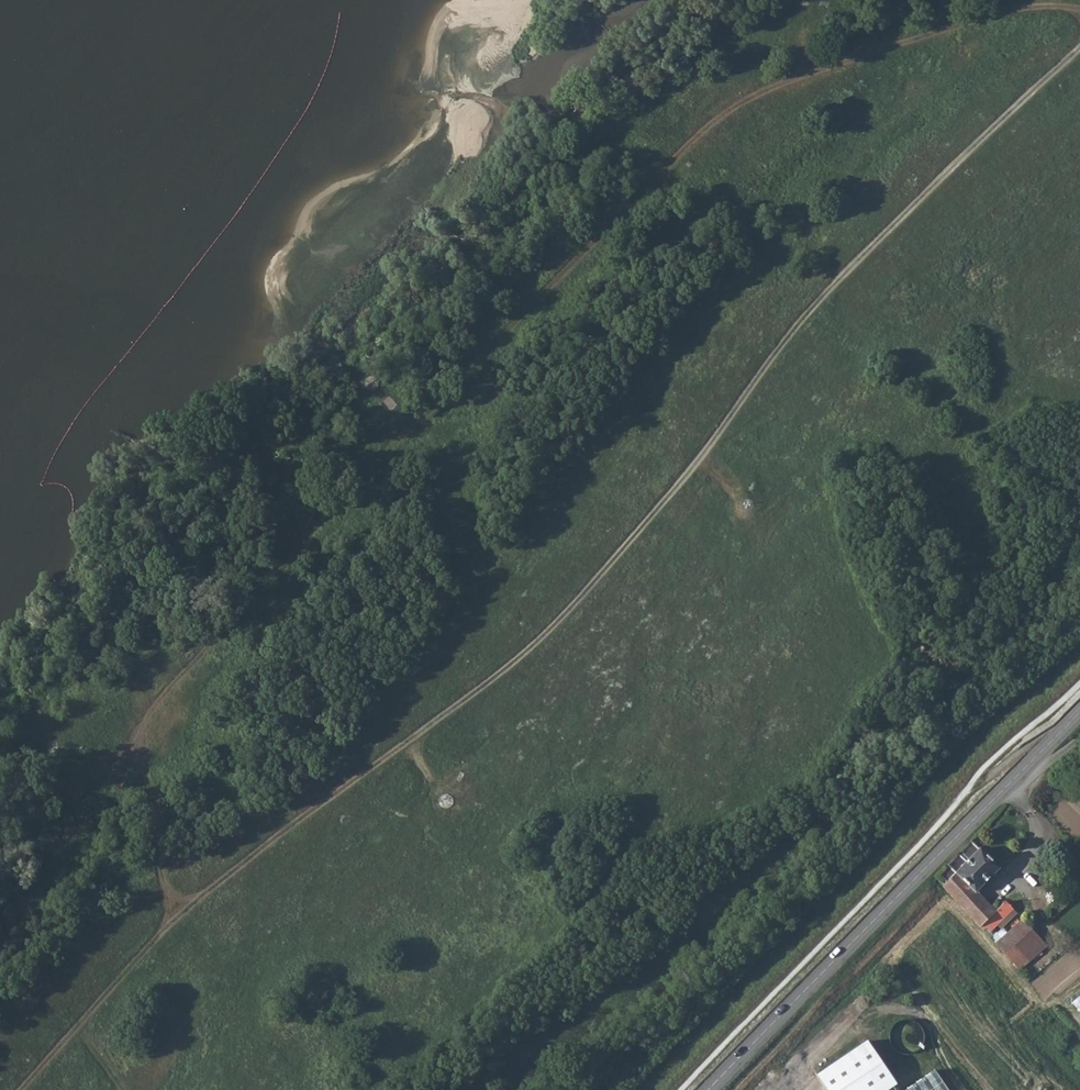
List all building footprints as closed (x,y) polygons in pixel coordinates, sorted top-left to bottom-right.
[(979,849),(943,886),(983,931),(986,928),(990,931),(1012,909),(1005,902),(995,911),(975,893),(999,868),(979,849)] [(943,886),(942,887),(946,891),(985,935),(990,931),(986,928),(983,931),(943,886)] [(996,944),(1014,964),(1040,941),(1021,921),(996,944)] [(1040,941),(1014,964),(1019,970),(1045,947),(1040,941)] [(824,1089),(887,1089),(894,1085),(866,1043),(816,1077),(824,1089)] [(930,1074),(907,1089),(942,1089),(930,1074)]
